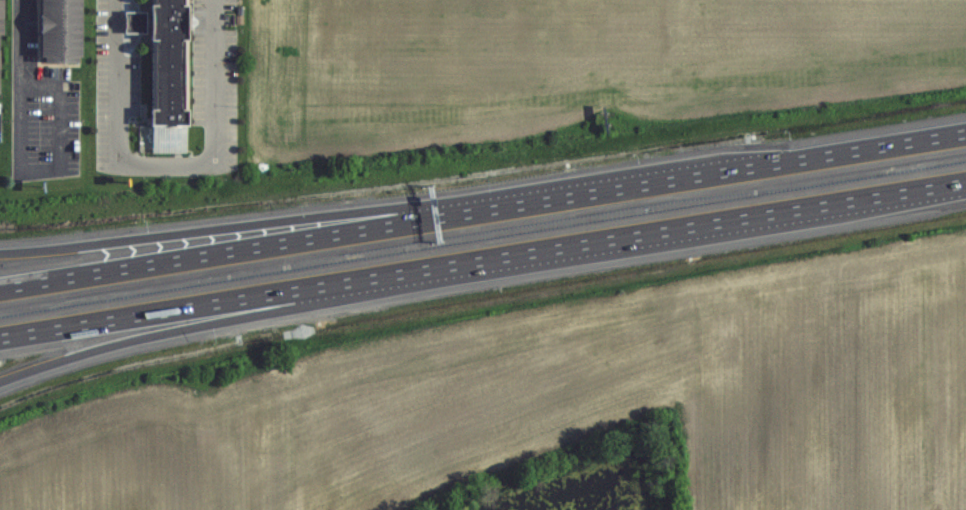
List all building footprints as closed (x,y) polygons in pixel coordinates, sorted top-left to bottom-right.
[(49,43),(48,0),(85,0),(81,81),(47,79),(49,43)] [(128,11),(127,33),(153,33),(153,123),(191,123),(191,0),(152,0),(152,11),(128,11)]
